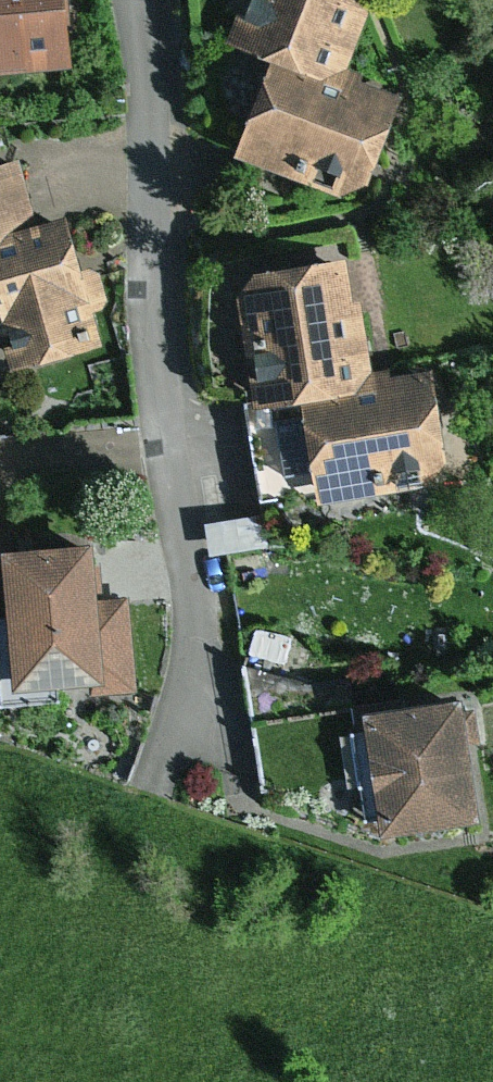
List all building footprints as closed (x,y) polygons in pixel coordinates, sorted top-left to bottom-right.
[(78,68),(73,0),(0,0),(0,73),(78,68)] [(217,40),(261,57),(331,84),(335,73),(364,0),(233,0),(217,40)] [(331,84),(261,57),(225,151),(332,192),(357,179),(390,94),(335,73),(331,84)] [(47,227),(29,161),(0,169),(0,241),(47,227)] [(9,332),(22,374),(110,348),(100,314),(110,311),(113,299),(104,275),(92,270),(77,219),(47,227),(0,241),(0,334),(9,332)] [(337,252),(243,266),(229,295),(244,404),(297,396),(367,386),(354,295),(343,297),(337,252)] [(367,386),(297,396),(303,432),(250,440),(255,472),(308,464),(313,499),(423,482),(434,455),(422,377),(367,386)] [(297,396),(244,404),(250,440),(303,432),(297,396)] [(308,464),(255,472),(261,507),(313,499),(308,464)] [(262,513),(199,521),(203,554),(267,546),(262,513)] [(0,531),(0,621),(21,620),(16,557),(15,530),(0,531)] [(105,549),(16,557),(21,620),(28,696),(117,689),(109,601),(105,549)] [(135,599),(109,601),(117,689),(117,696),(143,694),(135,599)] [(252,627),(245,652),(281,662),(288,637),(252,627)] [(451,693),(352,707),(368,828),(468,815),(455,722),(451,693)]
